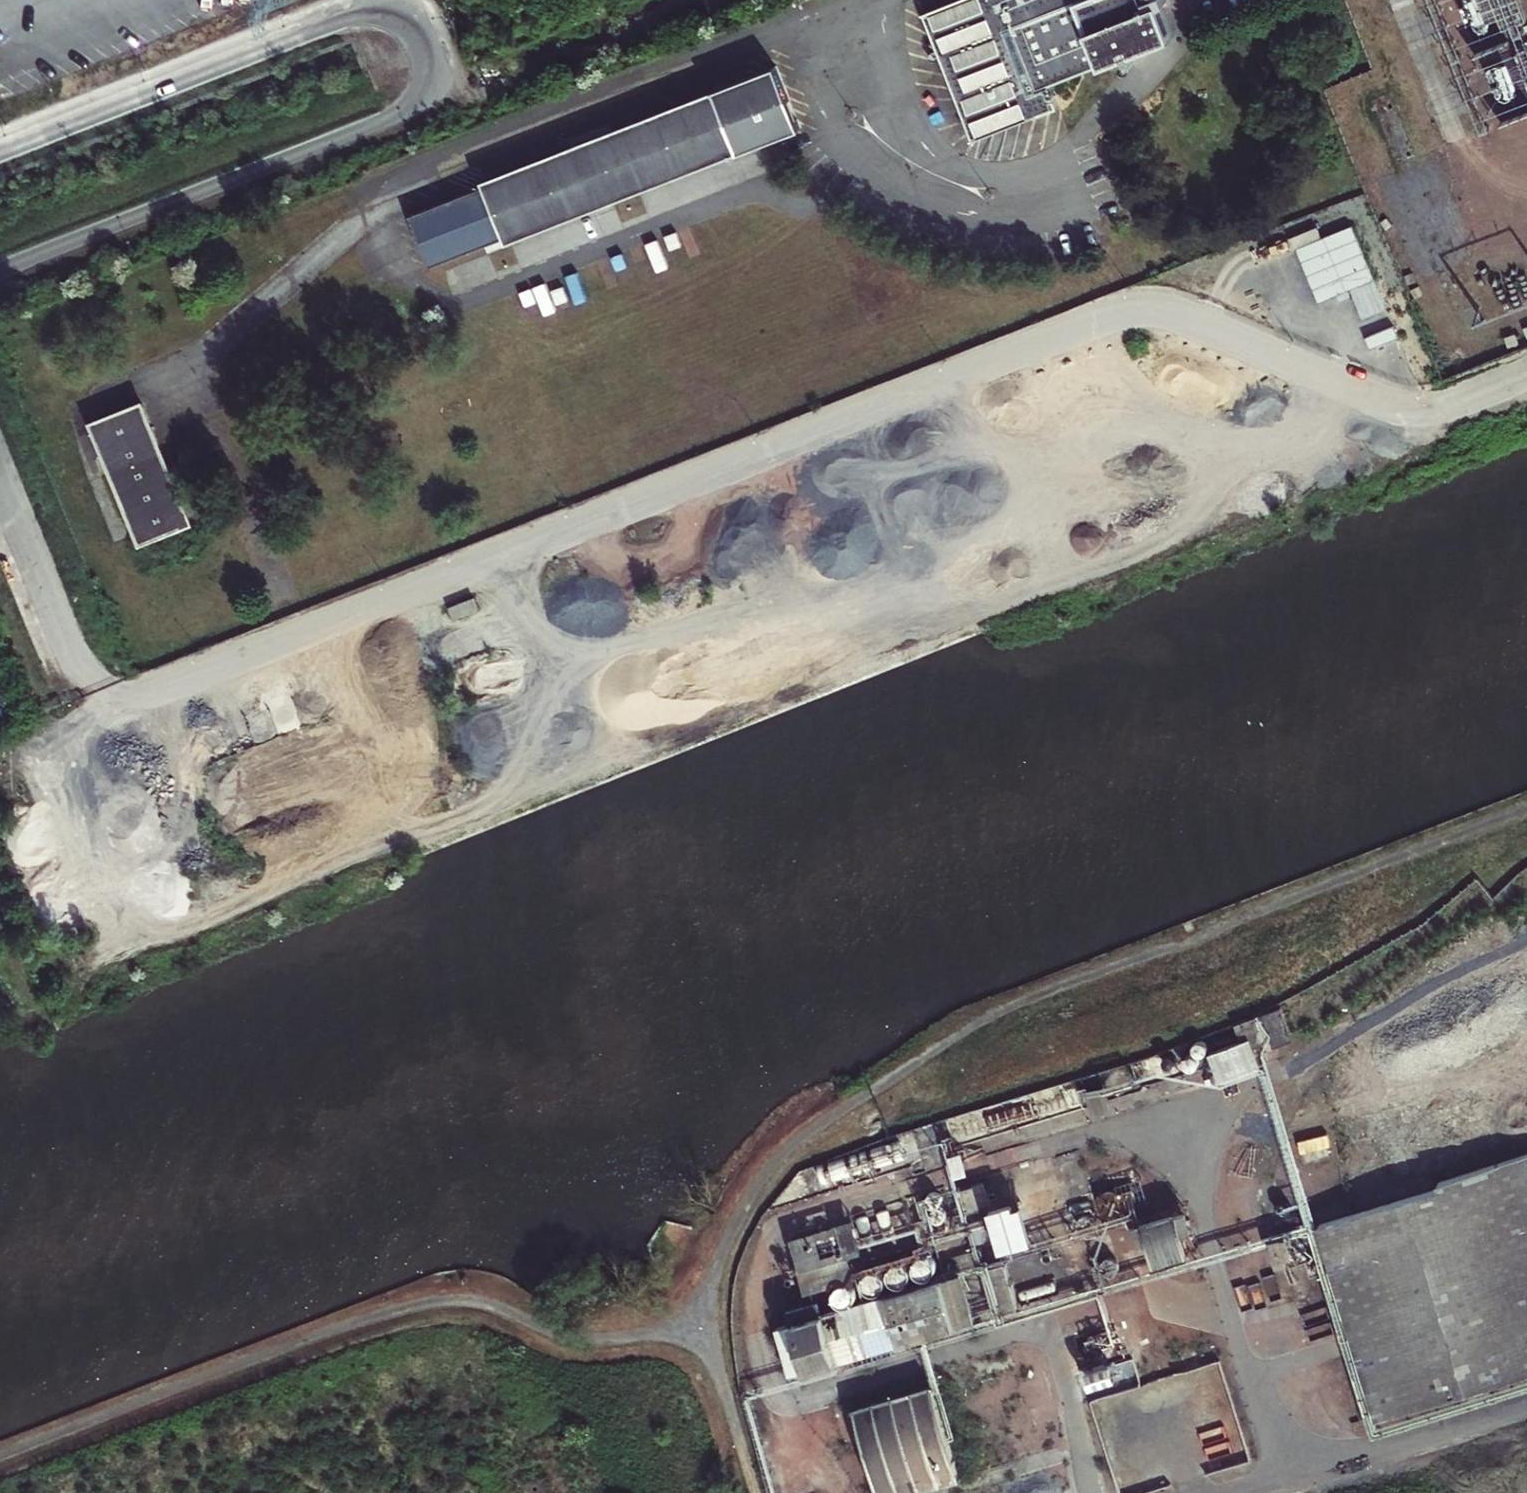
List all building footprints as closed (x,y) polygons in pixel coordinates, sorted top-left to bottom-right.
[(925,12),(974,139),(1058,106),(1050,85),(1174,37),(1161,4),(1160,1),(1159,2),(1158,0),(955,0),(925,12)] [(715,91),(739,151),(799,128),(775,68),(715,91)] [(715,91),(452,199),(472,251),(739,151),(715,91)] [(452,199),(405,218),(425,267),(472,251),(452,199)] [(142,403),(94,422),(144,541),(192,521),(142,403)] [(472,596),(449,605),(454,619),(478,609),(472,596)] [(1518,1156),(1499,1162),(1437,1181),(1314,1217),(1382,1422),(1526,1378),(1526,1154),(1518,1156)] [(1025,1200),(999,1208),(1013,1251),(1038,1242),(1025,1200)] [(1187,1212),(1151,1223),(1163,1266),(1200,1257),(1187,1212)] [(858,1219),(795,1239),(811,1294),(862,1279),(855,1256),(869,1252),(858,1219)] [(921,1269),(924,1275),(931,1278),(937,1277),(943,1273),(944,1266),(941,1259),(934,1255),(927,1256),(922,1262),(921,1269)] [(895,1276),(899,1283),(905,1286),(912,1285),(917,1280),(918,1273),(915,1266),(909,1263),(902,1264),(896,1269),(895,1276)] [(870,1285),(873,1291),(879,1294),(886,1293),(891,1289),(893,1282),(890,1275),(883,1271),(876,1272),(871,1278),(870,1285)] [(946,1280),(779,1328),(792,1376),(960,1327),(946,1280)] [(842,1296),(845,1302),(851,1305),(858,1304),(863,1300),(865,1293),(862,1286),(855,1282),(848,1283),(843,1289),(842,1296)] [(859,1411),(882,1492),(920,1492),(964,1480),(936,1388),(859,1411)]
